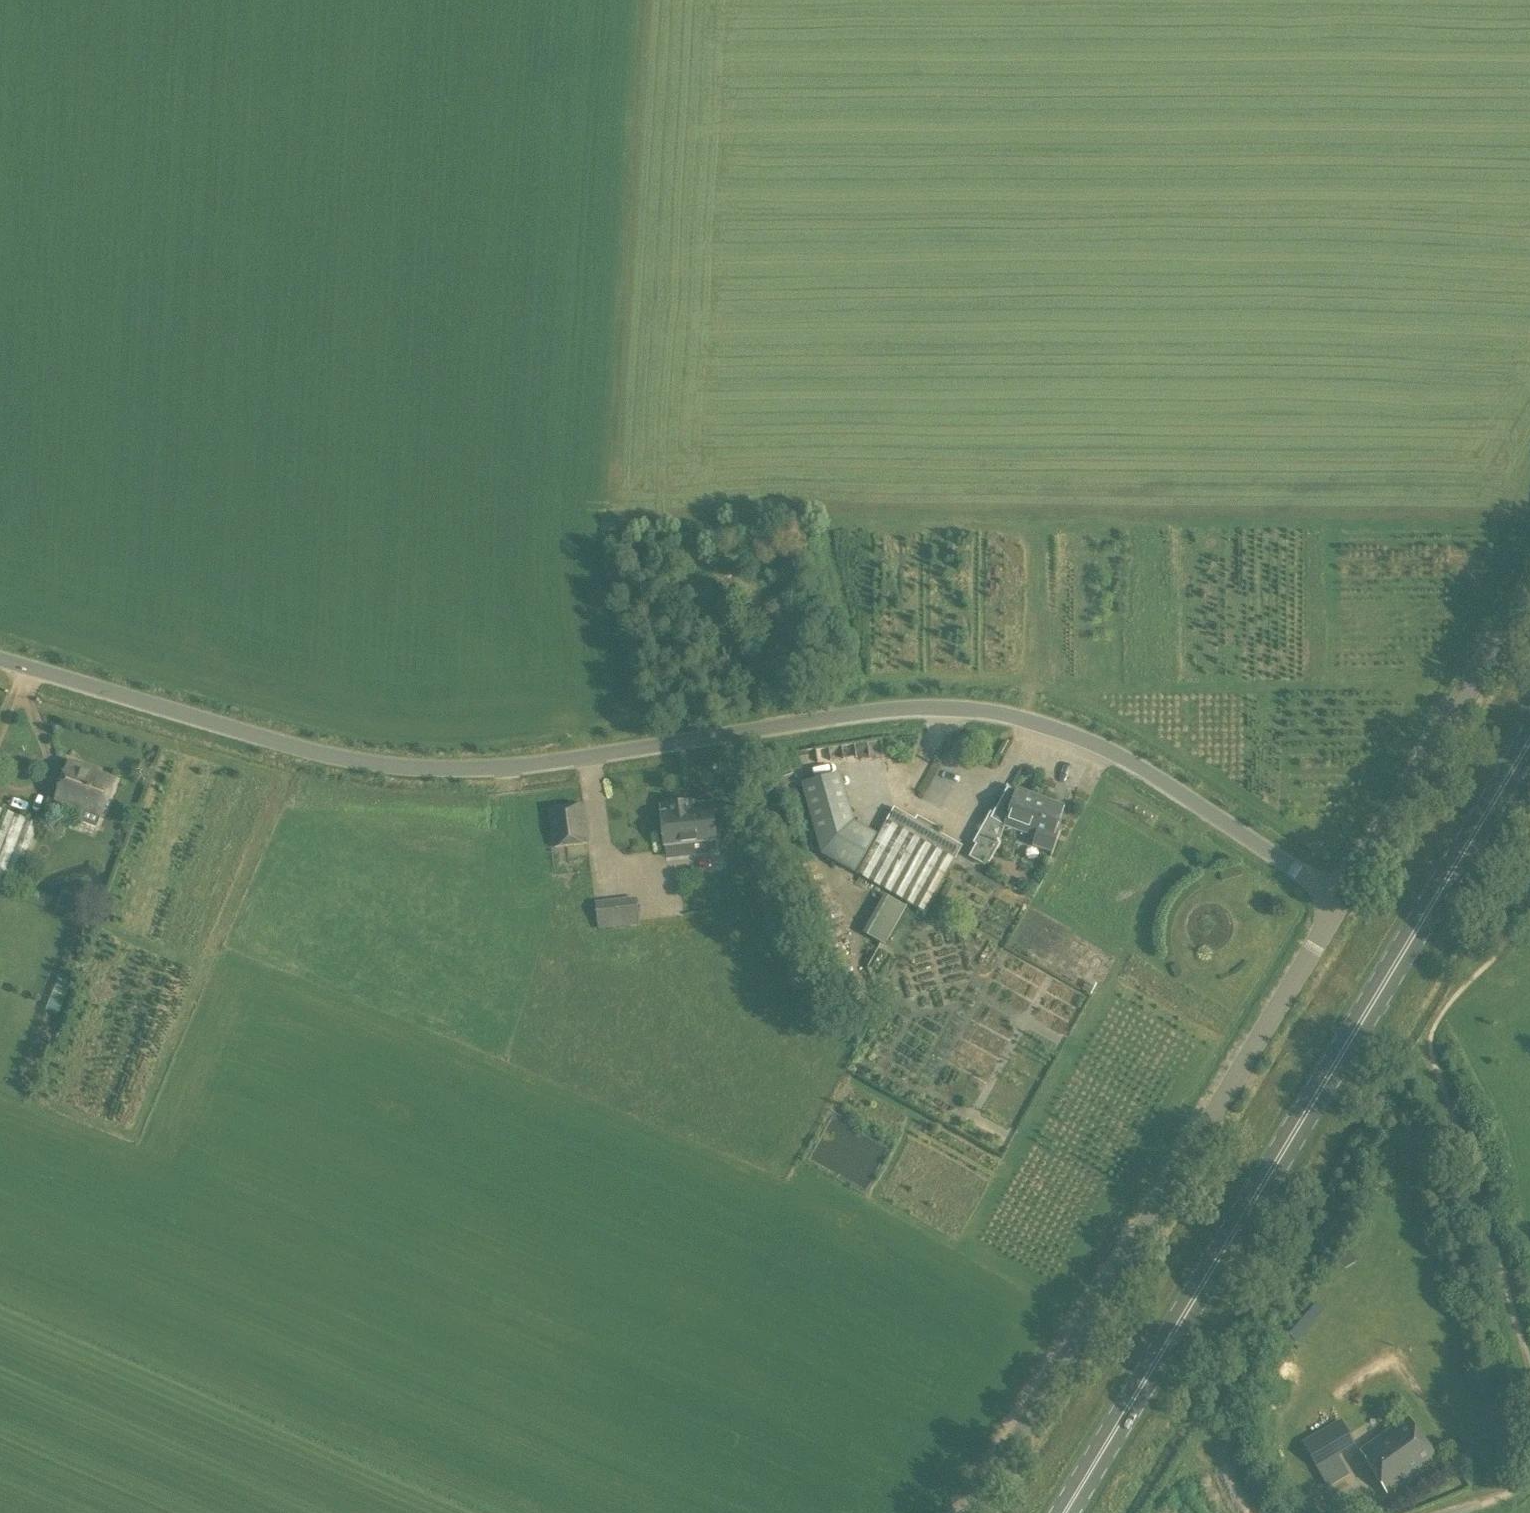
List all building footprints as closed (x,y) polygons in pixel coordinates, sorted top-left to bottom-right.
[(81,822),(97,828),(103,811),(107,810),(109,803),(108,800),(115,781),(94,773),(95,770),(88,767),(83,769),(70,764),(57,800),(85,811),(81,822)] [(1016,792),(1007,789),(991,822),(1035,838),(1032,846),(1052,853),(1060,831),(1056,830),(1065,806),(1017,789),(1016,792)] [(553,848),(589,844),(584,804),(548,808),(553,848)] [(685,812),(684,804),(662,806),(663,814),(661,815),(665,846),(716,840),(712,804),(693,806),(694,811),(685,812)] [(39,824),(0,810),(0,886),(14,891),(39,824)] [(924,912),(954,859),(887,822),(856,874),(924,912)] [(986,835),(984,838),(978,835),(973,844),(976,845),(969,857),(984,865),(986,862),(989,864),(1001,843),(986,835)] [(598,928),(640,924),(637,898),(595,902),(598,928)] [(1388,1490),(1434,1458),(1407,1420),(1363,1452),(1388,1490)] [(1339,1424),(1301,1446),(1312,1464),(1331,1453),(1333,1452),(1346,1444),(1350,1442),(1347,1436),(1339,1424)] [(1343,1469),(1322,1480),(1327,1490),(1346,1480),(1348,1478),(1343,1469)]
